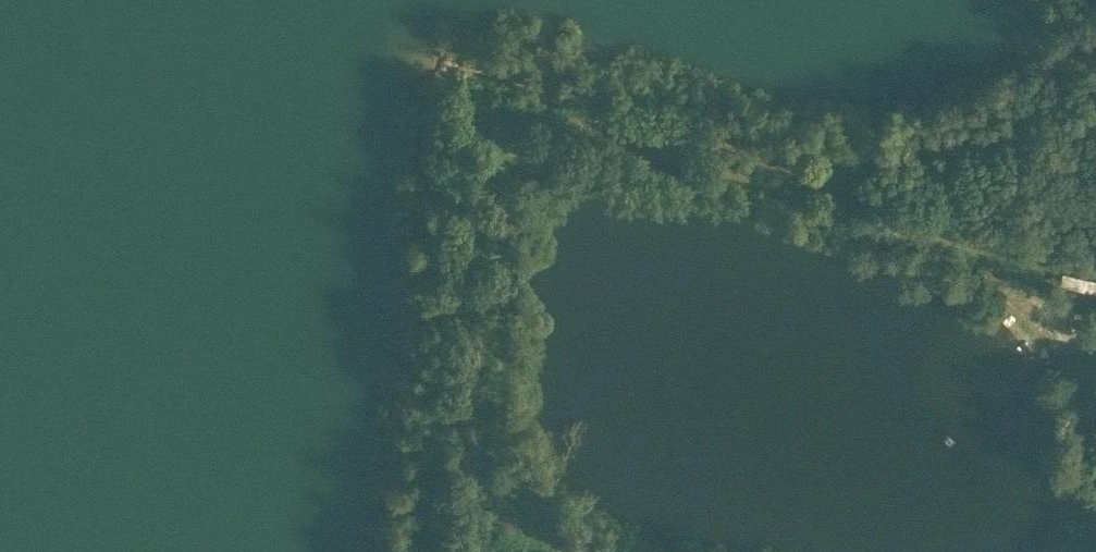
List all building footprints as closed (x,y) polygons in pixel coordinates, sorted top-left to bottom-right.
[(1095,286),(1095,273),(1071,267),(1068,279),(1095,286)]
